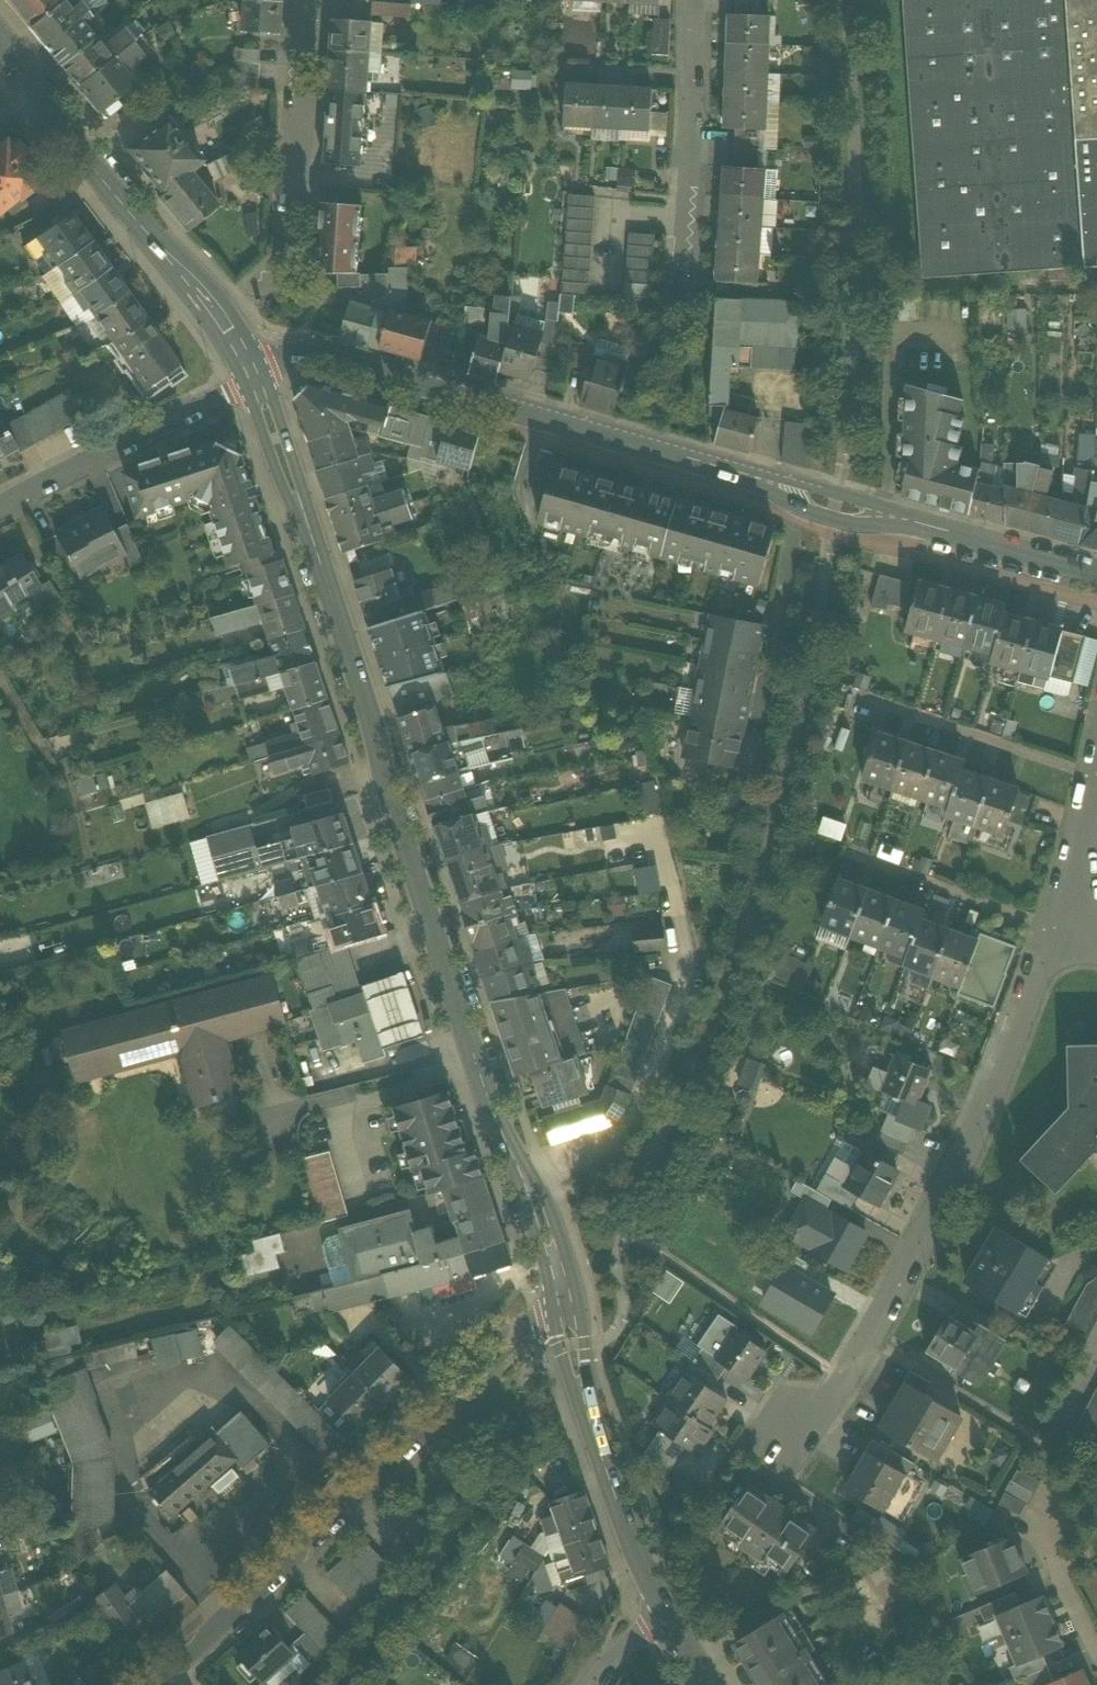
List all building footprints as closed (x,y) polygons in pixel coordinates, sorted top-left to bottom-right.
[(28,28),(62,1),(62,0),(5,0),(28,28)] [(77,0),(62,0),(62,1),(69,10),(79,2),(77,0)] [(923,279),(1087,268),(1078,141),(1068,0),(904,0),(923,279)] [(1078,141),(1096,140),(1096,0),(1068,0),(1078,141)] [(28,28),(42,46),(77,19),(69,10),(62,1),(28,28)] [(281,34),(283,4),(246,1),(244,32),(281,34)] [(761,16),(760,1),(736,2),(736,15),(761,16)] [(86,11),(79,2),(69,10),(77,19),(86,11)] [(372,15),(410,18),(411,4),(373,2),(372,15)] [(90,17),(86,11),(77,19),(81,24),(90,17)] [(730,15),(729,43),(769,45),(769,33),(764,33),(765,18),(770,18),(770,16),(761,16),(736,15),(730,15)] [(655,52),(671,53),(673,19),(658,18),(655,52)] [(93,39),(81,24),(77,19),(42,46),(59,67),(93,39)] [(334,20),(332,51),(369,53),(371,23),(334,20)] [(383,24),(371,23),(369,53),(379,54),(379,43),(382,43),(383,24)] [(111,60),(113,58),(132,42),(134,40),(125,29),(101,48),(111,60)] [(132,42),(143,56),(152,50),(140,35),(134,40),(132,42)] [(59,67),(76,88),(111,60),(101,48),(93,39),(59,67)] [(143,56),(132,42),(113,58),(124,72),(143,56)] [(379,54),(392,55),(393,44),(382,43),(379,43),(379,54)] [(729,43),(728,71),(768,73),(768,61),(763,61),(764,46),(769,46),(769,45),(729,43)] [(237,49),(237,64),(260,65),(261,50),(237,49)] [(367,93),(369,53),(332,51),(329,91),(367,93)] [(134,84),(124,72),(113,58),(111,60),(76,88),(97,114),(134,84)] [(259,91),(260,65),(237,64),(235,64),(234,90),(259,91)] [(184,73),(188,83),(205,76),(201,66),(184,73)] [(513,88),(535,89),(536,71),(514,70),(513,88)] [(727,99),(767,101),(767,89),(762,89),(763,74),(768,74),(768,73),(728,71),(727,99)] [(780,74),(768,73),(768,74),(763,74),(762,89),(767,89),(767,101),(767,102),(779,103),(780,74)] [(593,127),(594,127),(596,87),(567,85),(565,126),(578,126),(579,121),(593,122),(593,127)] [(621,129),(622,129),(624,88),(596,87),(594,127),(606,128),(606,123),(621,123),(621,129)] [(653,90),(624,88),(622,129),(634,129),(634,124),(649,125),(649,130),(651,130),(653,90)] [(329,91),(325,164),(362,167),(367,93),(329,91)] [(762,102),(767,102),(767,101),(727,99),(725,129),(736,129),(761,131),(766,131),(766,117),(761,117),(762,102)] [(127,150),(164,195),(191,172),(192,173),(203,164),(166,118),(127,150)] [(736,129),(736,143),(760,143),(761,131),(736,129)] [(1078,141),(1087,268),(1096,267),(1096,140),(1078,141)] [(18,196),(20,199),(39,184),(23,164),(29,159),(16,143),(10,148),(5,142),(0,145),(0,211),(18,196)] [(736,143),(735,155),(760,156),(760,143),(736,143)] [(205,165),(213,181),(254,162),(246,146),(205,165)] [(760,169),(760,156),(735,155),(735,167),(760,169)] [(617,168),(618,183),(637,182),(636,167),(617,168)] [(725,167),(723,196),(764,199),(766,170),(760,169),(735,167),(725,167)] [(766,170),(764,199),(775,199),(777,171),(766,170)] [(219,206),(192,173),(191,172),(164,195),(159,199),(187,232),(191,229),(219,206)] [(569,194),(568,207),(595,209),(596,196),(569,194)] [(723,196),(721,224),(761,227),(764,199),(723,196)] [(773,228),(775,199),(764,199),(761,227),(773,228)] [(338,274),(358,274),(362,205),(322,202),(317,274),(338,274)] [(568,207),(567,219),(594,221),(595,209),(568,207)] [(41,256),(51,269),(57,265),(90,241),(70,213),(36,237),(47,252),(41,256)] [(567,219),(566,232),(593,234),(594,221),(567,219)] [(721,224),(719,252),(759,255),(760,243),(755,242),(756,227),(761,228),(761,227),(721,224)] [(566,232),(565,244),(592,247),(593,234),(566,232)] [(629,233),(628,246),(654,248),(655,235),(629,233)] [(34,261),(41,256),(47,252),(36,237),(24,246),(34,261)] [(90,241),(57,265),(67,280),(64,283),(72,295),(110,268),(90,241)] [(565,244),(564,257),(591,259),(592,247),(565,244)] [(628,246),(627,258),(653,260),(654,248),(628,246)] [(759,256),(759,255),(719,252),(717,281),(757,284),(758,271),(753,270),(754,255),(759,256)] [(564,257),(563,270),(590,272),(591,259),(564,257)] [(627,258),(626,271),(652,273),(653,260),(627,258)] [(110,268),(72,295),(83,312),(88,308),(94,317),(128,294),(110,268)] [(406,307),(406,268),(399,268),(390,268),(391,274),(390,300),(389,300),(389,310),(403,314),(403,307),(406,307)] [(563,270),(562,282),(589,284),(590,272),(563,270)] [(626,271),(625,283),(651,285),(652,273),(626,271)] [(338,288),(362,288),(362,274),(358,274),(338,274),(338,288)] [(375,274),(375,300),(389,300),(390,300),(391,274),(375,274)] [(497,296),(513,298),(515,275),(499,277),(497,296)] [(562,282),(562,295),(588,297),(589,284),(562,282)] [(625,283),(624,296),(650,298),(651,285),(625,283)] [(128,294),(94,317),(112,344),(146,320),(128,294)] [(497,296),(493,340),(508,344),(512,310),(513,298),(497,296)] [(746,367),(795,369),(799,303),(717,298),(716,320),(740,322),(738,367),(746,368),(746,367)] [(389,300),(375,300),(369,309),(389,315),(389,310),(389,300)] [(345,338),(381,348),(389,315),(369,309),(354,305),(345,338)] [(1027,307),(1009,308),(1010,328),(1028,327),(1027,307)] [(432,322),(403,314),(389,310),(389,315),(381,348),(421,361),(432,322)] [(146,320),(112,344),(130,369),(138,380),(144,389),(178,365),(146,320)] [(716,320),(711,405),(711,414),(724,417),(716,444),(751,454),(760,420),(747,416),(751,402),(728,395),(730,367),(738,367),(740,322),(716,320)] [(502,370),(532,378),(534,370),(542,342),(544,336),(515,327),(510,344),(502,370)] [(502,370),(510,344),(508,344),(493,340),(480,336),(470,374),(498,382),(502,370)] [(534,370),(551,375),(555,350),(555,346),(542,342),(534,370)] [(121,374),(130,369),(112,344),(107,348),(115,359),(112,361),(121,374)] [(582,406),(614,415),(627,366),(595,356),(582,406)] [(187,377),(178,365),(144,389),(138,380),(132,384),(144,402),(169,385),(171,388),(187,377)] [(296,400),(310,443),(351,430),(349,423),(358,420),(385,427),(386,427),(392,407),(311,384),(296,400)] [(969,515),(970,515),(978,483),(981,470),(959,464),(963,447),(958,446),(965,418),(959,416),(963,400),(907,385),(903,462),(910,464),(901,497),(969,515)] [(69,390),(24,416),(33,445),(83,416),(69,390)] [(384,433),(408,439),(414,413),(392,407),(386,427),(385,427),(384,433)] [(407,444),(424,448),(432,418),(414,413),(408,439),(407,444)] [(19,453),(33,445),(24,416),(5,428),(18,450),(16,451),(17,452),(18,451),(19,453)] [(432,418),(424,448),(421,456),(438,461),(449,423),(432,418)] [(14,447),(16,451),(18,450),(5,428),(0,420),(0,455),(14,447)] [(783,462),(810,469),(815,425),(786,422),(783,462)] [(438,461),(471,470),(481,432),(449,423),(438,461)] [(981,470),(978,483),(993,487),(998,466),(990,465),(993,463),(995,426),(983,425),(982,445),(981,445),(981,455),(980,455),(979,457),(981,457),(981,465),(981,470)] [(310,443),(319,471),(360,458),(351,430),(310,443)] [(257,597),(260,605),(295,595),(283,560),(275,563),(272,554),(274,553),(255,497),(249,499),(247,490),(252,488),(242,456),(243,455),(218,442),(218,444),(193,452),(192,448),(171,455),(172,459),(163,462),(162,457),(141,464),(142,468),(126,474),(140,516),(198,497),(211,504),(231,567),(246,562),(252,579),(257,597)] [(16,451),(14,447),(0,455),(0,460),(16,451)] [(372,454),(360,458),(366,475),(377,471),(372,454)] [(319,471),(328,499),(370,486),(366,475),(360,458),(319,471)] [(1004,464),(1005,486),(1034,493),(1040,468),(1040,466),(1025,462),(1025,463),(1004,464)] [(540,521),(663,556),(679,501),(678,500),(677,501),(651,494),(652,493),(639,489),(639,490),(608,481),(608,479),(573,469),(572,471),(555,466),(539,521),(540,521)] [(1040,468),(1034,493),(1044,496),(1051,471),(1040,468)] [(1073,504),(1088,508),(1094,476),(1078,473),(1073,504)] [(1094,476),(1088,508),(1096,510),(1096,476),(1094,476)] [(370,486),(374,500),(386,497),(381,482),(370,486)] [(999,488),(993,487),(978,483),(970,515),(990,520),(999,488)] [(328,499),(337,528),(379,514),(374,500),(370,486),(328,499)] [(1025,530),(1034,493),(1005,486),(1005,490),(999,488),(990,520),(1025,530)] [(405,490),(386,497),(374,500),(379,514),(410,504),(405,490)] [(1025,530),(1048,536),(1057,499),(1044,496),(1034,493),(1025,530)] [(1048,536),(1079,544),(1088,508),(1073,504),(1057,499),(1048,536)] [(691,504),(679,501),(663,556),(680,561),(682,555),(694,559),(692,565),(694,565),(696,560),(708,563),(706,569),(721,573),(723,567),(737,572),(735,577),(760,584),(776,530),(759,525),(759,523),(746,519),(745,522),(736,520),(737,516),(724,512),(723,514),(691,505),(691,504)] [(410,504),(379,514),(383,529),(414,519),(410,504)] [(1088,508),(1079,544),(1096,549),(1096,510),(1088,508)] [(70,559),(79,577),(125,554),(126,553),(115,531),(104,510),(85,519),(84,518),(70,525),(71,526),(55,534),(68,560),(70,559)] [(383,529),(379,514),(337,528),(346,553),(387,540),(383,529)] [(125,554),(131,568),(144,562),(128,525),(115,531),(126,553),(125,554)] [(24,598),(40,588),(39,586),(19,555),(0,567),(0,613),(12,606),(24,598)] [(408,616),(403,599),(399,590),(393,569),(355,581),(361,602),(370,627),(408,616)] [(872,607),(888,611),(889,605),(903,608),(910,583),(880,575),(872,607)] [(252,599),(257,597),(252,579),(246,581),(252,599)] [(48,581),(39,586),(40,588),(24,598),(36,617),(61,601),(48,581)] [(907,629),(936,637),(949,591),(919,583),(918,585),(907,629)] [(455,584),(431,591),(436,607),(457,600),(459,599),(457,592),(455,584)] [(412,586),(399,590),(403,599),(415,596),(412,586)] [(424,610),(436,607),(431,591),(415,596),(403,599),(408,616),(424,610)] [(978,599),(949,591),(936,637),(965,645),(978,599)] [(264,615),(271,638),(305,629),(295,595),(260,605),(264,615)] [(24,625),(36,617),(24,598),(12,606),(24,625)] [(1007,606),(978,599),(965,645),(994,653),(1004,615),(1007,606)] [(259,617),(264,615),(260,605),(224,615),(230,632),(261,623),(259,617)] [(390,688),(445,673),(424,610),(408,616),(370,627),(390,688)] [(213,619),(218,635),(230,632),(224,615),(213,619)] [(712,615),(707,641),(757,650),(758,644),(760,645),(764,625),(712,615)] [(1033,623),(1004,615),(994,653),(991,662),(1020,669),(1033,623)] [(1063,631),(1033,623),(1020,669),(1037,674),(1049,677),(1050,677),(1063,631)] [(278,661),(282,673),(316,662),(305,629),(271,638),(278,661)] [(1072,682),(1074,683),(1086,637),(1063,631),(1050,677),(1072,682)] [(1086,637),(1074,683),(1087,687),(1096,650),(1096,640),(1086,637)] [(707,641),(702,666),(754,676),(758,657),(755,657),(757,650),(707,641)] [(236,686),(249,682),(282,673),(278,661),(274,662),(272,658),(231,670),(232,674),(235,685),(236,686)] [(328,698),(316,662),(282,673),(285,682),(294,710),(328,698)] [(702,666),(698,691),(747,701),(748,694),(750,695),(754,676),(702,666)] [(1017,681),(1033,686),(1037,674),(1020,669),(1017,681)] [(285,682),(282,673),(249,682),(252,696),(280,688),(285,682)] [(390,688),(400,718),(436,706),(435,701),(455,695),(447,673),(445,673),(390,688)] [(228,687),(235,685),(232,674),(225,677),(228,687)] [(1049,677),(1037,674),(1033,686),(1045,689),(1049,677)] [(1069,694),(1072,682),(1050,677),(1049,677),(1045,689),(1069,694)] [(240,699),(252,696),(249,682),(236,686),(240,699)] [(677,710),(690,713),(696,690),(683,686),(677,710)] [(204,694),(207,706),(229,700),(226,687),(213,691),(204,694)] [(698,691),(693,716),(744,726),(748,707),(746,707),(747,701),(698,691)] [(303,737),(306,746),(340,735),(328,698),(294,710),(303,737)] [(400,718),(412,754),(448,742),(447,738),(436,706),(400,718)] [(740,748),(744,726),(693,716),(685,757),(730,766),(734,747),(740,748)] [(455,727),(457,735),(459,742),(482,737),(482,738),(498,735),(497,734),(493,719),(455,727)] [(863,779),(892,789),(908,743),(879,733),(863,779)] [(267,743),(271,757),(306,746),(303,737),(298,739),(297,734),(267,743)] [(350,763),(340,735),(306,746),(309,754),(309,755),(315,774),(350,763)] [(450,744),(459,742),(457,735),(447,738),(448,742),(450,741),(450,744)] [(459,742),(450,744),(455,758),(485,749),(482,738),(482,737),(459,742)] [(459,771),(455,758),(450,744),(450,741),(448,742),(412,754),(421,783),(459,771)] [(249,748),(253,762),(271,757),(267,743),(249,748)] [(892,789),(921,798),(936,752),(908,743),(892,789)] [(309,754),(306,746),(271,757),(275,772),(275,773),(304,764),(302,757),(309,755),(309,754)] [(734,747),(730,766),(736,767),(740,748),(734,747)] [(921,798),(949,807),(950,808),(962,770),(963,771),(966,762),(936,752),(921,798)] [(946,816),(976,826),(991,780),(963,771),(962,770),(950,808),(949,807),(946,816)] [(421,783),(427,801),(464,789),(459,771),(421,783)] [(648,813),(662,810),(656,779),(641,782),(648,813)] [(1020,790),(991,780),(976,826),(1005,835),(1020,790)] [(304,795),(307,808),(333,801),(329,788),(304,795)] [(435,827),(473,815),(471,809),(464,789),(427,801),(435,827)] [(184,790),(146,801),(153,827),(192,816),(184,790)] [(489,803),(471,809),(473,815),(478,814),(491,812),(489,803)] [(295,829),(297,838),(299,845),(310,842),(313,854),(353,843),(343,814),(327,818),(319,820),(319,821),(305,824),(305,825),(294,828),(295,829)] [(446,860),(488,846),(482,827),(478,814),(473,815),(435,827),(446,860)] [(843,839),(848,823),(824,815),(819,831),(843,839)] [(208,837),(213,859),(241,852),(256,848),(250,825),(208,837)] [(488,825),(482,827),(488,846),(494,844),(488,825)] [(604,828),(572,828),(572,841),(604,841),(604,828)] [(274,835),(276,844),(297,838),(295,829),(274,835)] [(301,857),(313,854),(310,842),(299,845),(297,838),(276,844),(256,850),(261,869),(301,857)] [(494,844),(488,846),(494,864),(505,862),(499,842),(494,844)] [(311,887),(318,885),(363,873),(353,843),(313,854),(301,857),(311,887)] [(452,877),(494,864),(488,846),(446,860),(452,877)] [(241,852),(213,859),(219,881),(261,869),(256,850),(256,848),(241,852)] [(502,890),(502,889),(496,871),(494,864),(452,877),(460,901),(460,902),(502,890)] [(637,872),(641,893),(681,888),(676,865),(637,872)] [(502,870),(496,871),(502,889),(508,888),(502,870)] [(331,901),(335,913),(373,903),(363,873),(318,885),(324,903),(331,901)] [(275,884),(279,896),(296,891),(292,879),(275,884)] [(823,925),(851,936),(868,891),(840,880),(823,925)] [(318,885),(311,887),(306,889),(316,919),(328,915),(324,903),(318,885)] [(486,922),(505,916),(502,903),(506,902),(502,890),(460,902),(468,927),(485,921),(486,922)] [(301,904),(296,891),(279,896),(283,908),(283,909),(301,904)] [(896,901),(868,891),(851,936),(879,946),(896,901)] [(324,903),(328,915),(335,913),(331,901),(324,903)] [(926,912),(896,901),(879,946),(907,957),(908,957),(922,920),(923,920),(926,912)] [(505,916),(510,914),(508,908),(506,902),(502,903),(505,916)] [(383,934),(373,903),(335,913),(339,926),(333,928),(339,946),(383,934)] [(515,905),(508,908),(510,914),(517,912),(515,905)] [(339,926),(335,913),(328,915),(333,928),(339,926)] [(468,927),(476,952),(499,944),(499,945),(518,939),(514,925),(509,927),(505,916),(486,922),(485,921),(468,927)] [(904,965),(916,969),(933,976),(950,931),(923,920),(922,920),(908,957),(907,957),(904,965)] [(636,932),(638,951),(666,948),(664,929),(636,932)] [(978,941),(950,931),(933,976),(961,986),(962,987),(979,941),(978,941)] [(978,941),(979,941),(962,987),(961,986),(958,994),(995,1008),(1008,973),(1007,973),(1017,946),(981,932),(978,941)] [(476,952),(485,978),(502,972),(502,973),(534,962),(534,961),(530,948),(523,950),(519,939),(519,938),(518,939),(499,945),(499,944),(476,952)] [(295,943),(299,956),(316,952),(312,939),(295,943)] [(320,989),(325,1005),(362,993),(346,944),(297,959),(308,993),(320,989)] [(774,972),(798,986),(810,964),(786,951),(774,972)] [(492,1001),(493,1002),(537,994),(528,969),(535,967),(534,962),(502,973),(502,972),(485,978),(492,1001)] [(927,992),(933,976),(916,969),(909,986),(927,992)] [(371,1011),(383,1049),(425,1035),(405,972),(363,985),(365,993),(371,1011)] [(260,1020),(263,1031),(286,1025),(273,976),(224,990),(234,1027),(260,1020)] [(649,976),(609,1086),(632,1095),(672,985),(649,976)] [(324,1051),(339,1046),(331,1024),(325,1005),(320,989),(308,993),(314,1010),(311,1010),(324,1051)] [(563,989),(540,993),(561,1060),(574,1056),(575,1058),(584,1054),(563,989)] [(187,1074),(196,1106),(241,1094),(226,1041),(223,1030),(234,1027),(224,990),(143,1012),(150,1038),(181,1030),(193,1072),(187,1074)] [(325,1005),(331,1024),(370,1012),(371,1011),(365,993),(362,993),(325,1005)] [(534,1069),(561,1060),(540,993),(537,994),(493,1002),(517,1076),(534,1070),(534,1069)] [(72,1061),(77,1081),(156,1060),(150,1038),(143,1012),(64,1033),(69,1051),(65,1053),(67,1062),(72,1061)] [(377,1034),(370,1012),(331,1024),(339,1046),(357,1040),(377,1034)] [(226,1041),(263,1031),(260,1020),(234,1027),(223,1030),(226,1041)] [(181,1052),(187,1074),(193,1072),(181,1030),(150,1038),(156,1060),(181,1052)] [(377,1034),(357,1040),(364,1062),(384,1057),(377,1034)] [(1057,1191),(1094,1151),(1096,1151),(1096,1046),(1070,1047),(1071,1108),(1023,1159),(1057,1191)] [(586,1092),(575,1058),(574,1056),(561,1060),(534,1069),(534,1070),(541,1091),(547,1089),(552,1103),(553,1102),(578,1094),(586,1092)] [(883,1091),(905,1100),(916,1104),(917,1100),(930,1069),(898,1056),(890,1073),(874,1066),(867,1083),(884,1090),(883,1091)] [(754,1087),(763,1062),(747,1057),(739,1082),(754,1087)] [(627,1107),(632,1095),(609,1086),(603,1100),(582,1107),(578,1094),(553,1102),(557,1115),(543,1119),(552,1145),(615,1125),(627,1107)] [(545,1105),(552,1103),(547,1089),(541,1091),(545,1105)] [(430,1193),(444,1190),(485,1177),(477,1149),(468,1152),(450,1091),(395,1108),(414,1171),(423,1168),(430,1193)] [(930,1106),(917,1100),(916,1104),(905,1100),(898,1118),(897,1120),(913,1127),(920,1129),(930,1106)] [(882,1131),(883,1131),(907,1142),(913,1127),(897,1120),(898,1118),(889,1115),(882,1131)] [(907,1142),(883,1131),(878,1144),(902,1154),(907,1142)] [(840,1137),(824,1169),(844,1179),(859,1147),(840,1137)] [(304,1158),(322,1223),(349,1216),(330,1151),(304,1158)] [(860,1194),(879,1205),(898,1171),(866,1153),(847,1185),(847,1186),(860,1194)] [(832,1199),(851,1210),(860,1194),(847,1186),(847,1185),(826,1173),(817,1191),(832,1199)] [(444,1190),(448,1204),(490,1191),(485,1177),(444,1190)] [(806,1200),(826,1211),(832,1199),(817,1191),(798,1180),(791,1192),(806,1200)] [(454,1221),(456,1220),(496,1208),(490,1191),(448,1204),(454,1221)] [(806,1200),(786,1234),(847,1268),(867,1234),(826,1211),(806,1200)] [(456,1220),(461,1236),(467,1252),(506,1240),(496,1208),(456,1220)] [(385,1274),(425,1263),(416,1232),(410,1212),(342,1229),(343,1233),(351,1263),(356,1281),(369,1278),(385,1274)] [(432,1227),(416,1232),(425,1263),(465,1252),(467,1252),(461,1236),(437,1244),(432,1227)] [(968,1282),(1022,1313),(1052,1262),(998,1230),(968,1282)] [(330,1268),(351,1263),(343,1233),(328,1237),(323,1245),(330,1268)] [(243,1255),(245,1262),(276,1254),(285,1251),(280,1234),(254,1241),(257,1252),(243,1255)] [(465,1252),(474,1276),(514,1263),(506,1240),(467,1252),(465,1252)] [(785,1268),(802,1277),(810,1264),(776,1244),(769,1258),(785,1268)] [(425,1263),(385,1274),(391,1297),(431,1287),(474,1276),(465,1252),(425,1263)] [(245,1262),(248,1275),(280,1267),(276,1254),(245,1262)] [(330,1268),(334,1287),(356,1281),(351,1263),(330,1268)] [(802,1277),(785,1268),(765,1303),(812,1330),(833,1295),(802,1277)] [(654,1290),(673,1301),(686,1280),(667,1269),(654,1290)] [(376,1301),(391,1297),(385,1274),(369,1278),(375,1301),(376,1301)] [(477,1290),(474,1276),(431,1287),(435,1300),(477,1290)] [(1077,1360),(1096,1322),(1096,1277),(1087,1284),(1053,1348),(1077,1360)] [(327,1301),(330,1312),(375,1301),(369,1278),(356,1281),(334,1287),(324,1289),(327,1301)] [(314,1292),(317,1303),(327,1301),(324,1289),(314,1292)] [(703,1348),(717,1357),(735,1330),(737,1331),(739,1327),(719,1314),(698,1345),(703,1348)] [(993,1363),(998,1352),(1000,1348),(1004,1341),(981,1326),(977,1333),(949,1316),(927,1352),(978,1383),(986,1373),(993,1363)] [(213,1343),(314,1440),(331,1424),(231,1325),(213,1343)] [(47,1329),(50,1354),(72,1352),(71,1342),(80,1341),(79,1326),(47,1329)] [(728,1366),(748,1380),(767,1352),(737,1331),(735,1330),(717,1357),(716,1358),(728,1366)] [(175,1336),(182,1362),(204,1357),(197,1331),(175,1336)] [(153,1339),(160,1367),(182,1362),(175,1336),(175,1334),(153,1339)] [(90,1363),(129,1357),(127,1343),(88,1349),(90,1363)] [(382,1348),(356,1373),(386,1403),(393,1396),(392,1395),(410,1376),(382,1348)] [(703,1348),(695,1360),(720,1378),(728,1366),(716,1358),(717,1357),(703,1348)] [(713,1388),(720,1378),(695,1360),(687,1371),(713,1388)] [(70,1518),(70,1539),(93,1529),(113,1521),(115,1520),(117,1455),(83,1368),(40,1384),(48,1404),(71,1463),(70,1518)] [(668,1399),(670,1401),(708,1427),(727,1399),(713,1388),(687,1371),(668,1399)] [(908,1384),(925,1394),(932,1383),(911,1371),(904,1381),(908,1384)] [(379,1411),(386,1403),(356,1373),(331,1399),(343,1412),(360,1428),(377,1410),(379,1411)] [(881,1429),(934,1460),(961,1415),(925,1394),(908,1384),(881,1429)] [(1092,1455),(1096,1446),(1096,1391),(1069,1443),(1092,1455)] [(713,1431),(708,1427),(670,1401),(654,1425),(661,1430),(686,1447),(697,1455),(713,1431)] [(242,1411),(217,1433),(239,1459),(238,1460),(245,1468),(271,1445),(242,1411)] [(343,1412),(331,1424),(347,1440),(360,1428),(343,1412)] [(329,1457),(347,1440),(331,1424),(314,1440),(329,1457)] [(646,1452),(671,1469),(686,1447),(661,1430),(646,1452)] [(174,1516),(238,1460),(239,1459),(217,1433),(151,1491),(174,1516)] [(868,1451),(887,1463),(888,1462),(894,1451),(873,1439),(865,1452),(867,1453),(868,1451)] [(846,1489),(884,1511),(906,1474),(887,1463),(868,1451),(867,1453),(846,1489)] [(888,1462),(908,1475),(915,1464),(894,1451),(888,1462)] [(1035,1493),(1041,1482),(1018,1469),(1012,1481),(1033,1492),(1035,1493)] [(1005,1492),(1027,1504),(1033,1492),(1012,1481),(1005,1492)] [(756,1554),(785,1574),(815,1530),(786,1510),(784,1513),(777,1508),(779,1505),(750,1486),(720,1529),(749,1549),(751,1546),(758,1551),(756,1554)] [(550,1503),(555,1516),(560,1532),(565,1545),(599,1533),(600,1533),(585,1491),(550,1503)] [(999,1504),(1022,1516),(1028,1504),(1027,1504),(1005,1492),(999,1504)] [(387,1518),(405,1537),(424,1519),(406,1500),(387,1518)] [(5,1534),(16,1530),(10,1513),(0,1516),(0,1535),(5,1534)] [(542,1520),(547,1535),(547,1536),(560,1532),(555,1516),(542,1520)] [(433,1530),(424,1519),(405,1537),(415,1547),(433,1530)] [(873,1530),(890,1542),(898,1530),(881,1519),(873,1530)] [(70,1539),(69,1571),(70,1570),(100,1545),(93,1529),(70,1539)] [(565,1545),(560,1532),(547,1536),(547,1535),(545,1536),(550,1550),(565,1545)] [(576,1578),(583,1575),(605,1568),(611,1566),(599,1533),(565,1545),(569,1558),(576,1578)] [(5,1534),(0,1535),(0,1550),(9,1547),(5,1534)] [(977,1578),(983,1592),(1028,1573),(1013,1537),(963,1558),(970,1575),(977,1578)] [(517,1558),(537,1571),(545,1558),(525,1545),(514,1538),(501,1556),(513,1564),(517,1558)] [(328,1573),(363,1612),(381,1595),(373,1585),(392,1568),(366,1539),(328,1573)] [(532,1578),(537,1594),(554,1588),(545,1558),(537,1571),(532,1578)] [(563,1582),(576,1578),(569,1558),(556,1563),(563,1582)] [(871,1575),(889,1604),(907,1592),(891,1566),(889,1563),(871,1575)] [(11,1566),(1,1568),(13,1613),(23,1611),(11,1566)] [(609,1579),(605,1568),(583,1575),(587,1586),(609,1579)] [(168,1570),(127,1604),(143,1627),(141,1628),(144,1631),(188,1593),(168,1570)] [(128,1637),(141,1628),(143,1627),(127,1604),(113,1584),(89,1600),(113,1634),(122,1628),(128,1637)] [(926,1621),(907,1592),(889,1604),(907,1633),(926,1621)] [(979,1607),(985,1621),(995,1617),(997,1616),(997,1615),(1021,1605),(1016,1592),(979,1607)] [(306,1633),(322,1650),(341,1633),(305,1595),(287,1612),(306,1633)] [(1017,1664),(1017,1665),(1043,1654),(1064,1646),(1045,1600),(1042,1601),(1040,1597),(1021,1605),(997,1615),(997,1616),(995,1617),(1005,1642),(1007,1641),(1017,1664)] [(0,1601),(0,1636),(10,1633),(0,1601)] [(543,1630),(571,1649),(589,1623),(561,1604),(543,1630)] [(736,1642),(762,1684),(810,1653),(784,1612),(736,1642)] [(239,1654),(265,1682),(296,1654),(270,1625),(239,1654)] [(119,1643),(128,1637),(122,1628),(113,1634),(119,1643)] [(294,1644),(312,1664),(324,1653),(322,1650),(306,1633),(294,1644)] [(762,1684),(830,1684),(810,1653),(762,1684)] [(1016,1680),(1028,1675),(1048,1667),(1043,1654),(1017,1665),(1017,1664),(1010,1667),(1016,1680)] [(22,1661),(0,1670),(0,1684),(31,1684),(22,1661)] [(1048,1667),(1028,1675),(1032,1684),(1049,1684),(1058,1681),(1052,1665),(1048,1667)] [(1082,1671),(1058,1681),(1049,1684),(1088,1684),(1082,1671)]
